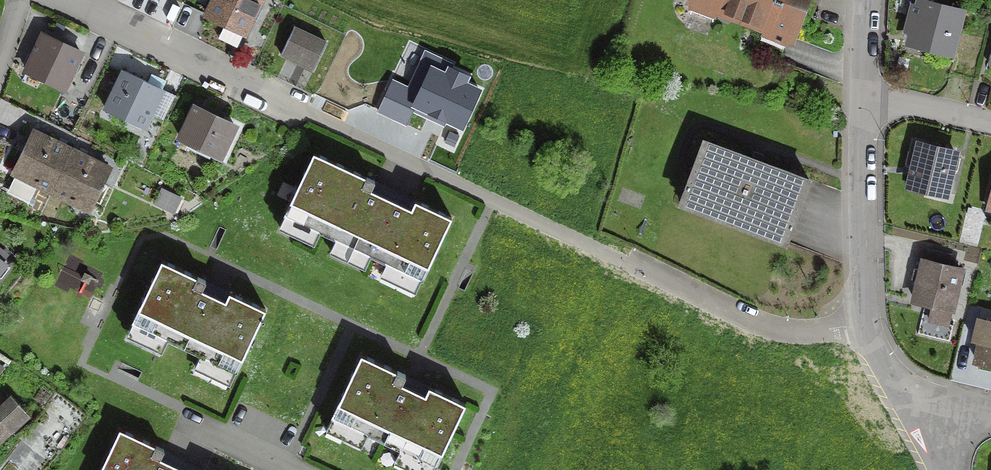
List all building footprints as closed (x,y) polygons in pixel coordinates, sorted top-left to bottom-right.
[(205,13),(217,19),(215,21),(242,34),(258,0),(212,0),(205,13)] [(716,3),(714,9),(764,28),(766,22),(788,31),(794,15),(801,13),(805,3),(802,0),(707,0),(716,3)] [(915,6),(910,5),(904,31),(910,33),(907,43),(948,53),(959,12),(916,1),(915,6)] [(291,28),(280,52),(312,67),(323,43),(291,28)] [(24,72),(61,89),(78,53),(41,35),(24,72)] [(391,78),(376,112),(406,126),(415,106),(462,129),(481,90),(468,84),(471,76),(452,68),(454,63),(426,50),(408,86),(391,78)] [(148,114),(164,122),(175,98),(122,73),(105,110),(142,127),(148,114)] [(217,157),(232,126),(193,107),(178,139),(217,157)] [(50,191),(69,151),(30,133),(11,172),(50,191)] [(679,202),(784,241),(806,180),(702,141),(679,202)] [(914,155),(908,153),(905,163),(911,165),(906,184),(944,193),(953,154),(916,145),(914,155)] [(107,170),(69,151),(50,191),(88,210),(107,170)] [(368,191),(372,182),(311,153),(282,215),(420,280),(449,218),(413,201),(402,223),(354,200),(360,187),(368,191)] [(983,217),(990,219),(990,183),(983,217)] [(160,190),(153,204),(171,212),(177,199),(160,190)] [(912,301),(949,309),(958,270),(946,267),(949,255),(924,249),(919,271),(913,269),(911,279),(917,281),(912,301)] [(203,282),(159,261),(129,323),(234,372),(263,310),(227,293),(217,314),(185,299),(191,287),(199,291),(203,282)] [(976,321),(971,341),(978,342),(974,362),(990,366),(990,324),(976,321)] [(403,376),(358,355),(329,417),(434,466),(463,404),(426,387),(416,408),(385,394),(391,381),(399,385),(403,376)] [(0,461),(0,469),(43,469),(85,417),(54,393),(0,461)] [(19,420),(0,399),(0,437),(19,420)] [(144,468),(150,456),(157,460),(162,451),(118,430),(100,469),(148,469),(144,468)]
